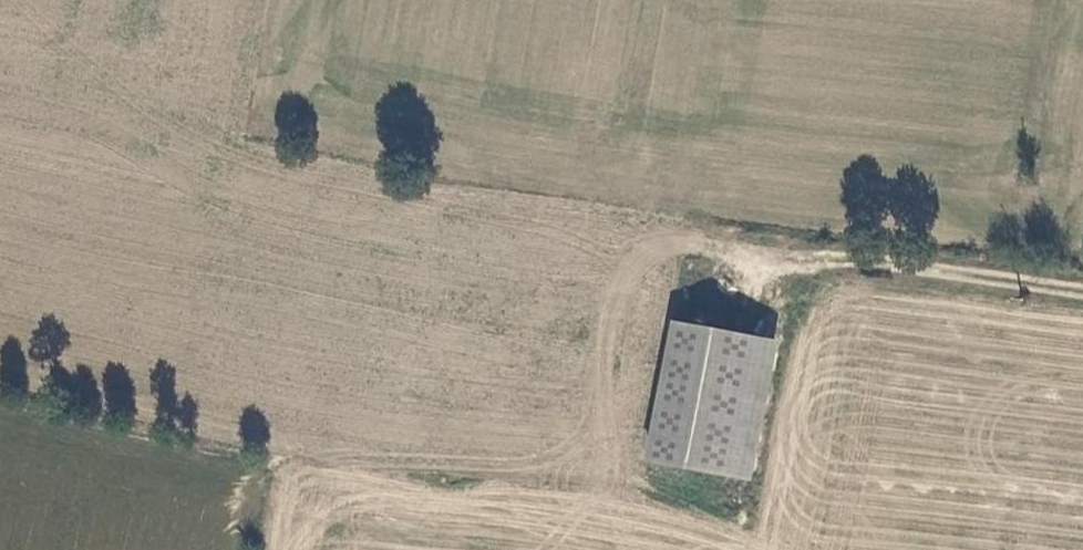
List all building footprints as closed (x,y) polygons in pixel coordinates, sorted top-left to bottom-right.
[(680,327),(653,467),(738,483),(763,342),(680,327)]
